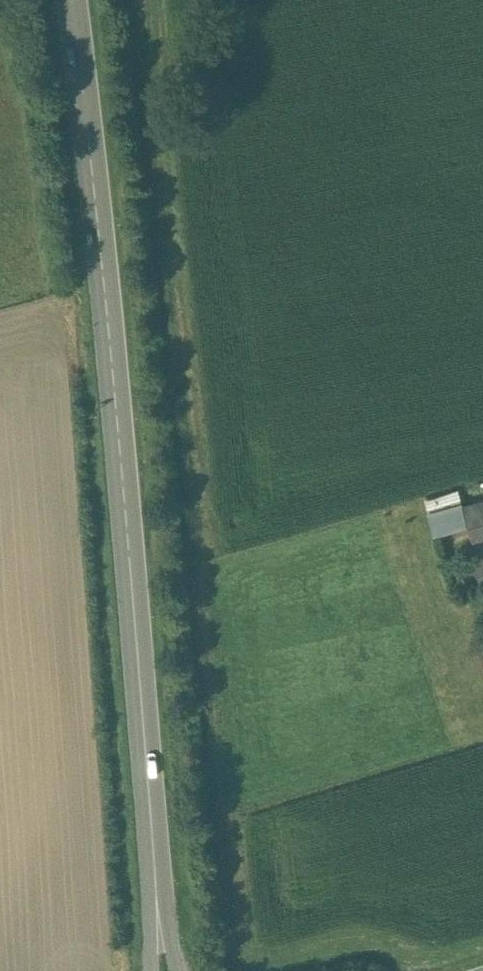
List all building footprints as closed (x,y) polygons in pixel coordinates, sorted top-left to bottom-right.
[(463,505),(470,533),(482,529),(482,500),(463,505)] [(475,554),(476,569),(482,568),(482,553),(475,554)]
